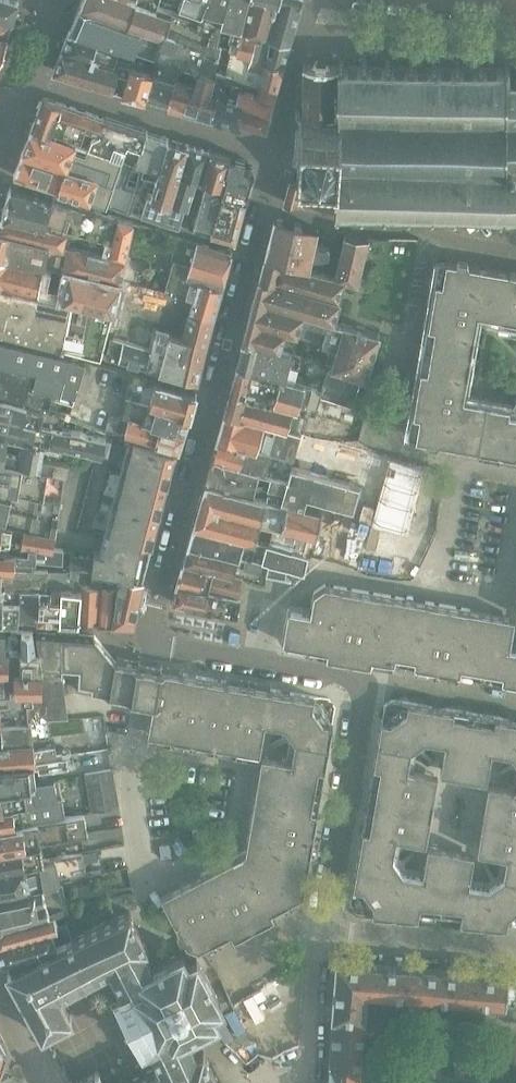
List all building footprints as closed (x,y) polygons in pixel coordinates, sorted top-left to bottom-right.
[(12,20),(19,0),(0,0),(0,16),(12,20)] [(181,67),(199,73),(208,44),(167,29),(172,14),(160,10),(149,6),(134,1),(132,0),(82,0),(80,5),(165,36),(157,58),(166,61),(181,67)] [(149,6),(160,10),(163,0),(151,0),(149,6)] [(179,3),(178,5),(203,14),(208,0),(170,0),(179,3)] [(203,14),(200,24),(213,29),(217,30),(219,24),(228,0),(208,0),(203,14)] [(242,30),(250,0),(228,0),(219,24),(242,30)] [(235,84),(257,92),(268,53),(281,0),(250,0),(242,30),(236,51),(253,57),(249,69),(240,67),(235,84)] [(274,97),(283,67),(301,0),(281,0),(268,53),(257,92),(274,97)] [(99,38),(136,51),(157,58),(165,36),(80,5),(71,28),(99,38)] [(8,34),(10,35),(15,28),(14,21),(12,20),(0,16),(0,31),(8,34)] [(91,60),(95,51),(99,38),(71,28),(62,49),(91,60)] [(3,52),(4,53),(6,50),(6,47),(5,47),(6,44),(7,44),(8,42),(8,38),(7,38),(8,34),(0,31),(0,62),(3,52)] [(136,51),(99,38),(95,51),(138,66),(153,71),(162,74),(166,61),(157,58),(156,58),(136,51)] [(124,90),(130,91),(138,66),(95,51),(91,60),(62,49),(54,70),(93,81),(124,90)] [(323,162),(327,159),(326,157),(337,158),(336,170),(335,184),(328,183),(327,185),(321,184),(321,183),(312,182),(312,180),(300,179),(303,169),(299,168),(295,181),(291,180),(285,202),(335,211),(336,216),(339,216),(340,211),(360,211),(360,216),(364,216),(364,211),(383,211),(383,217),(387,217),(387,211),(406,212),(406,217),(410,217),(410,211),(429,211),(429,217),(433,217),(433,211),(452,212),(452,218),(456,218),(456,212),(475,212),(475,218),(479,218),(479,212),(498,213),(498,219),(501,219),(502,213),(515,213),(515,78),(510,78),(510,61),(504,61),(505,67),(483,67),(483,61),(478,61),(478,67),(460,67),(460,60),(455,61),(455,67),(437,67),(437,60),(432,60),(432,67),(414,66),(414,60),(409,60),(409,66),(391,66),(391,60),(386,60),(386,66),(368,66),(368,60),(363,60),(363,66),(345,65),(345,59),(340,59),(340,66),(305,65),(305,82),(305,84),(305,87),(304,87),(304,93),(305,93),(305,96),(304,96),(304,99),(305,99),(305,113),(304,113),(301,109),(298,109),(298,112),(301,116),(301,122),(299,122),(298,127),(300,128),(300,142),(298,142),(297,147),(299,147),(299,152),(295,155),(294,159),(298,159),(302,155),(313,156),(313,157),(317,161),(320,162),(323,162)] [(130,91),(145,95),(153,71),(138,66),(130,91)] [(145,95),(154,98),(170,102),(177,79),(162,74),(153,71),(145,95)] [(170,102),(212,114),(219,90),(221,83),(215,81),(214,78),(202,74),(199,83),(186,79),(183,75),(179,74),(177,79),(170,102)] [(219,90),(228,93),(231,86),(221,83),(219,90)] [(231,86),(228,93),(225,100),(245,107),(270,116),(274,97),(257,92),(235,84),(234,87),(231,86)] [(212,114),(241,122),(245,107),(225,100),(228,93),(219,90),(212,114)] [(32,127),(32,129),(31,129),(91,148),(95,138),(102,135),(106,119),(103,118),(84,112),(65,104),(43,97),(33,127),(32,127)] [(245,107),(241,122),(266,130),(270,116),(245,107)] [(23,151),(141,186),(143,178),(135,175),(139,163),(125,159),(130,143),(144,147),(149,132),(127,125),(106,119),(102,135),(95,138),(91,148),(31,129),(32,129),(23,151)] [(125,159),(139,163),(162,170),(171,139),(167,138),(163,136),(149,132),(144,147),(130,143),(125,159)] [(156,190),(141,186),(133,213),(144,216),(150,195),(173,201),(190,145),(171,139),(162,170),(156,190)] [(190,145),(173,201),(187,205),(195,208),(201,189),(211,151),(190,145)] [(211,151),(201,189),(208,191),(195,232),(206,235),(208,229),(212,230),(226,183),(229,172),(225,171),(229,156),(211,150),(211,151)] [(89,199),(133,213),(141,186),(23,151),(14,175),(23,177),(57,188),(89,199)] [(240,188),(249,191),(255,167),(253,163),(250,162),(229,156),(225,171),(229,172),(226,183),(240,187),(240,188)] [(240,187),(226,183),(212,230),(208,229),(206,235),(211,236),(235,242),(246,199),(249,191),(240,188),(240,187)] [(3,212),(3,213),(3,214),(45,224),(46,223),(68,229),(88,234),(88,233),(106,239),(113,241),(119,218),(94,210),(83,207),(53,197),(11,185),(10,186),(10,187),(4,212),(3,212)] [(187,205),(180,227),(195,232),(208,191),(201,189),(195,208),(187,205)] [(144,216),(180,227),(187,205),(173,201),(150,195),(144,216)] [(0,227),(0,230),(64,245),(68,229),(46,223),(45,224),(3,214),(0,227)] [(106,239),(102,252),(116,255),(127,258),(130,243),(136,222),(135,222),(136,221),(134,221),(133,222),(119,218),(113,241),(106,239)] [(323,365),(331,367),(362,376),(366,378),(372,357),(379,333),(334,320),(345,280),(358,284),(369,237),(346,234),(345,235),(345,237),(335,276),(310,269),(314,255),(315,241),(317,231),(318,228),(275,219),(260,278),(255,297),(252,309),(252,310),(245,338),(300,357),(323,365)] [(62,268),(71,269),(121,280),(127,258),(116,255),(102,252),(68,244),(68,246),(64,245),(0,230),(0,255),(62,268)] [(196,300),(193,309),(214,316),(222,288),(224,280),(187,270),(195,241),(184,238),(185,236),(183,236),(183,237),(171,233),(169,245),(176,247),(173,260),(176,261),(169,293),(196,300)] [(187,270),(224,280),(232,252),(216,247),(217,246),(215,245),(214,247),(200,242),(200,241),(199,241),(198,242),(195,241),(187,270)] [(113,311),(121,280),(0,255),(0,283),(113,311)] [(486,268),(479,266),(469,265),(468,261),(460,260),(457,263),(446,261),(442,284),(441,295),(440,300),(438,312),(437,317),(435,328),(430,358),(427,372),(426,382),(422,405),(420,415),(416,438),(427,440),(439,442),(449,444),(455,445),(479,449),(515,456),(515,415),(509,414),(510,408),(510,407),(463,399),(464,393),(466,384),(466,380),(467,380),(475,333),(474,333),(474,332),(475,329),(477,320),(478,314),(501,318),(515,320),(515,273),(486,268)] [(113,311),(0,283),(0,332),(61,346),(105,356),(116,312),(113,311)] [(186,338),(207,345),(214,316),(193,309),(186,338)] [(158,332),(153,351),(149,369),(198,382),(207,345),(186,338),(158,332)] [(238,364),(293,380),(300,357),(245,338),(238,364)] [(51,410),(70,414),(88,361),(65,353),(0,339),(0,362),(37,370),(33,386),(55,392),(51,410)] [(153,351),(116,341),(111,358),(146,368),(149,369),(153,351)] [(33,386),(37,370),(0,362),(0,378),(33,386)] [(230,393),(295,411),(315,416),(321,396),(319,395),(320,389),(293,380),(238,364),(230,393)] [(322,389),(320,389),(319,395),(321,396),(353,405),(362,376),(331,367),(328,371),(322,389)] [(127,397),(128,397),(190,415),(196,391),(156,380),(134,373),(127,397)] [(51,410),(55,392),(33,386),(0,378),(0,397),(43,408),(51,410)] [(226,411),(290,429),(295,411),(230,393),(226,411)] [(0,397),(0,415),(39,423),(43,408),(0,397)] [(185,429),(187,425),(190,415),(128,397),(122,415),(145,422),(146,419),(185,429)] [(63,444),(67,427),(72,428),(81,427),(87,431),(106,435),(106,432),(125,435),(107,429),(69,418),(70,414),(51,410),(43,408),(39,423),(0,415),(0,432),(63,444)] [(226,411),(218,437),(252,449),(275,452),(296,459),(294,467),(361,485),(380,490),(361,562),(359,570),(406,578),(411,561),(394,556),(400,533),(408,535),(425,467),(418,465),(352,446),(290,429),(226,411)] [(107,429),(125,435),(179,450),(185,429),(146,419),(145,422),(122,415),(121,421),(110,418),(107,429)] [(63,444),(70,445),(94,451),(102,453),(106,436),(106,435),(87,431),(81,427),(72,428),(67,427),(63,444)] [(12,458),(21,461),(54,468),(66,471),(67,462),(68,460),(60,459),(61,454),(63,454),(63,450),(62,449),(63,444),(0,432),(0,457),(12,458)] [(252,449),(218,437),(213,457),(290,479),(294,467),(296,459),(275,452),(252,449)] [(125,474),(168,485),(176,454),(134,442),(125,474)] [(78,527),(90,531),(109,460),(96,456),(78,527)] [(7,487),(7,484),(17,486),(21,461),(12,458),(0,457),(0,486),(7,487)] [(213,457),(207,480),(306,506),(308,497),(354,509),(361,485),(294,467),(290,479),(213,457)] [(54,468),(21,461),(17,486),(38,491),(50,493),(54,468)] [(125,474),(117,504),(160,515),(168,485),(125,474)] [(306,506),(207,480),(207,481),(206,480),(194,523),(255,539),(312,553),(311,557),(324,511),(306,506)] [(30,529),(32,517),(38,491),(17,486),(7,484),(7,487),(0,486),(0,524),(30,529)] [(117,504),(109,536),(151,547),(160,515),(117,504)] [(188,543),(236,555),(250,559),(255,539),(194,523),(188,543)] [(30,529),(0,524),(0,542),(31,545),(33,529),(30,529)] [(31,545),(53,548),(55,533),(33,529),(31,545)] [(119,577),(143,578),(148,557),(151,547),(109,536),(105,552),(99,552),(95,551),(92,571),(120,572),(119,577)] [(236,555),(231,575),(245,579),(245,578),(266,584),(268,570),(287,575),(287,567),(305,572),(308,557),(311,557),(312,553),(255,539),(250,559),(236,555)] [(29,557),(31,545),(0,542),(0,554),(29,557)] [(183,561),(231,575),(236,555),(188,543),(183,561)] [(0,554),(0,569),(68,573),(70,550),(53,548),(31,545),(29,557),(0,554)] [(245,579),(231,575),(183,561),(177,583),(242,600),(242,599),(241,597),(245,579)] [(62,598),(63,594),(68,594),(68,573),(0,569),(0,590),(22,591),(42,592),(53,593),(52,598),(62,598)] [(87,595),(85,623),(99,623),(101,575),(68,573),(68,594),(87,595)] [(118,577),(101,575),(99,623),(116,623),(118,577)] [(118,577),(116,623),(134,624),(144,579),(143,579),(143,578),(119,577),(118,577)] [(242,600),(177,583),(172,603),(233,614),(233,617),(239,617),(242,600)] [(290,609),(289,609),(282,642),(306,646),(328,650),(339,652),(344,653),(356,655),(361,656),(375,658),(394,661),(415,665),(426,667),(431,668),(443,670),(449,671),(459,673),(514,682),(515,682),(515,642),(511,641),(512,637),(515,617),(471,609),(426,601),(405,598),(374,593),(352,589),(347,588),(325,584),(314,592),(312,607),(311,609),(312,609),(311,613),(290,609)] [(0,590),(0,622),(2,622),(20,622),(22,591),(0,590)] [(20,622),(41,622),(42,592),(22,591),(20,622)] [(53,593),(42,592),(41,622),(61,622),(62,598),(52,598),(53,593)] [(79,623),(85,623),(87,595),(68,594),(63,594),(62,598),(61,622),(79,623)] [(37,648),(33,632),(6,630),(0,630),(0,650),(37,648)] [(63,634),(37,633),(44,657),(40,656),(43,670),(45,676),(44,692),(36,692),(37,706),(49,705),(51,720),(68,718),(63,676),(63,669),(63,634)] [(97,693),(110,695),(116,662),(114,660),(95,636),(63,634),(63,669),(79,670),(79,685),(98,688),(97,693)] [(43,670),(40,656),(37,648),(0,650),(0,672),(43,670)] [(116,662),(110,695),(118,697),(140,701),(154,703),(149,733),(260,752),(264,732),(265,726),(265,722),(285,725),(296,741),(295,747),(294,748),(295,748),(293,760),(283,759),(262,755),(255,799),(246,850),(222,863),(161,895),(187,944),(191,946),(198,948),(241,926),(243,920),(243,919),(249,916),(256,912),(256,913),(262,915),(304,893),(312,844),(309,839),(308,839),(310,824),(311,825),(316,821),(333,722),(323,721),(313,706),(315,696),(291,692),(290,696),(284,695),(281,690),(150,668),(116,662)] [(36,692),(44,692),(45,676),(43,670),(0,672),(0,693),(36,692)] [(0,693),(0,707),(37,706),(36,692),(0,693)] [(419,917),(420,910),(461,914),(460,921),(472,922),(477,919),(483,919),(483,923),(507,926),(507,924),(508,920),(509,914),(515,909),(515,787),(513,787),(495,784),(489,783),(488,790),(484,814),(479,843),(477,851),(483,852),(502,855),(508,856),(506,868),(505,868),(505,870),(504,876),(489,886),(483,885),(482,885),(469,883),(470,877),(471,873),(475,853),(428,845),(425,865),(424,869),(424,871),(424,875),(411,873),(409,873),(404,871),(393,857),(396,837),(400,837),(400,838),(402,838),(406,839),(427,842),(439,775),(419,771),(414,770),(409,770),(412,750),(428,740),(447,743),(446,748),(446,752),(442,773),(489,780),(492,760),(492,757),(493,750),(513,753),(515,758),(515,724),(511,723),(507,718),(442,707),(437,711),(432,710),(432,705),(394,699),(385,705),(378,744),(382,744),(381,750),(376,754),(374,765),(370,787),(367,807),(367,809),(361,841),(365,846),(364,852),(360,851),(351,902),(357,911),(396,915),(397,911),(403,911),(407,916),(419,917)] [(0,707),(0,724),(51,720),(49,705),(37,706),(0,707)] [(104,715),(94,718),(97,727),(93,728),(97,740),(110,737),(104,715)] [(36,741),(53,739),(51,720),(0,724),(0,745),(36,741)] [(27,763),(29,764),(64,756),(64,750),(58,752),(57,744),(37,747),(36,741),(0,745),(0,766),(27,763)] [(0,766),(0,792),(33,785),(31,770),(39,768),(40,773),(71,766),(69,756),(64,756),(29,764),(27,763),(0,766)] [(84,780),(90,813),(119,807),(114,770),(85,775),(86,780),(84,780)] [(27,821),(68,814),(61,779),(33,785),(0,792),(0,811),(24,807),(27,821)] [(0,811),(0,826),(27,821),(24,807),(0,811)] [(42,844),(42,842),(88,834),(84,814),(0,831),(0,852),(42,844)] [(0,852),(0,871),(46,863),(45,860),(42,844),(0,852)] [(0,871),(0,890),(31,884),(32,888),(62,882),(87,876),(83,852),(63,856),(45,860),(46,863),(0,871)] [(52,915),(57,914),(68,911),(62,882),(32,888),(31,884),(0,890),(0,928),(52,915)] [(42,954),(39,951),(5,961),(10,970),(8,971),(7,972),(9,975),(19,993),(21,996),(20,996),(28,1010),(30,1013),(40,1031),(42,1034),(42,1035),(46,1032),(68,1021),(72,1020),(71,1019),(72,1019),(70,1015),(70,1016),(58,994),(110,967),(123,992),(117,995),(120,1000),(125,997),(146,1038),(141,1041),(144,1046),(150,1043),(163,1069),(136,1082),(223,1082),(204,1048),(197,1051),(187,1033),(217,1017),(212,1008),(222,1002),(220,998),(219,998),(199,959),(197,955),(187,960),(182,951),(153,966),(144,949),(148,946),(130,911),(111,920),(72,939),(42,954)] [(0,928),(0,945),(61,929),(57,914),(52,915),(0,928)] [(72,939),(70,926),(61,929),(0,945),(0,952),(3,961),(5,961),(39,951),(42,954),(72,939)] [(364,1025),(374,1026),(376,993),(507,1003),(514,1003),(515,1001),(515,976),(337,962),(333,1016),(333,1017),(330,1063),(329,1082),(360,1082),(364,1025)] [(284,1021),(246,1041),(250,1050),(249,1074),(294,1072),(297,1029),(284,1021)] [(100,1075),(101,1075),(99,1071),(98,1071),(95,1073),(80,1081),(76,1082),(105,1082),(100,1075)] [(248,1082),(293,1082),(294,1072),(249,1074),(248,1082)]
